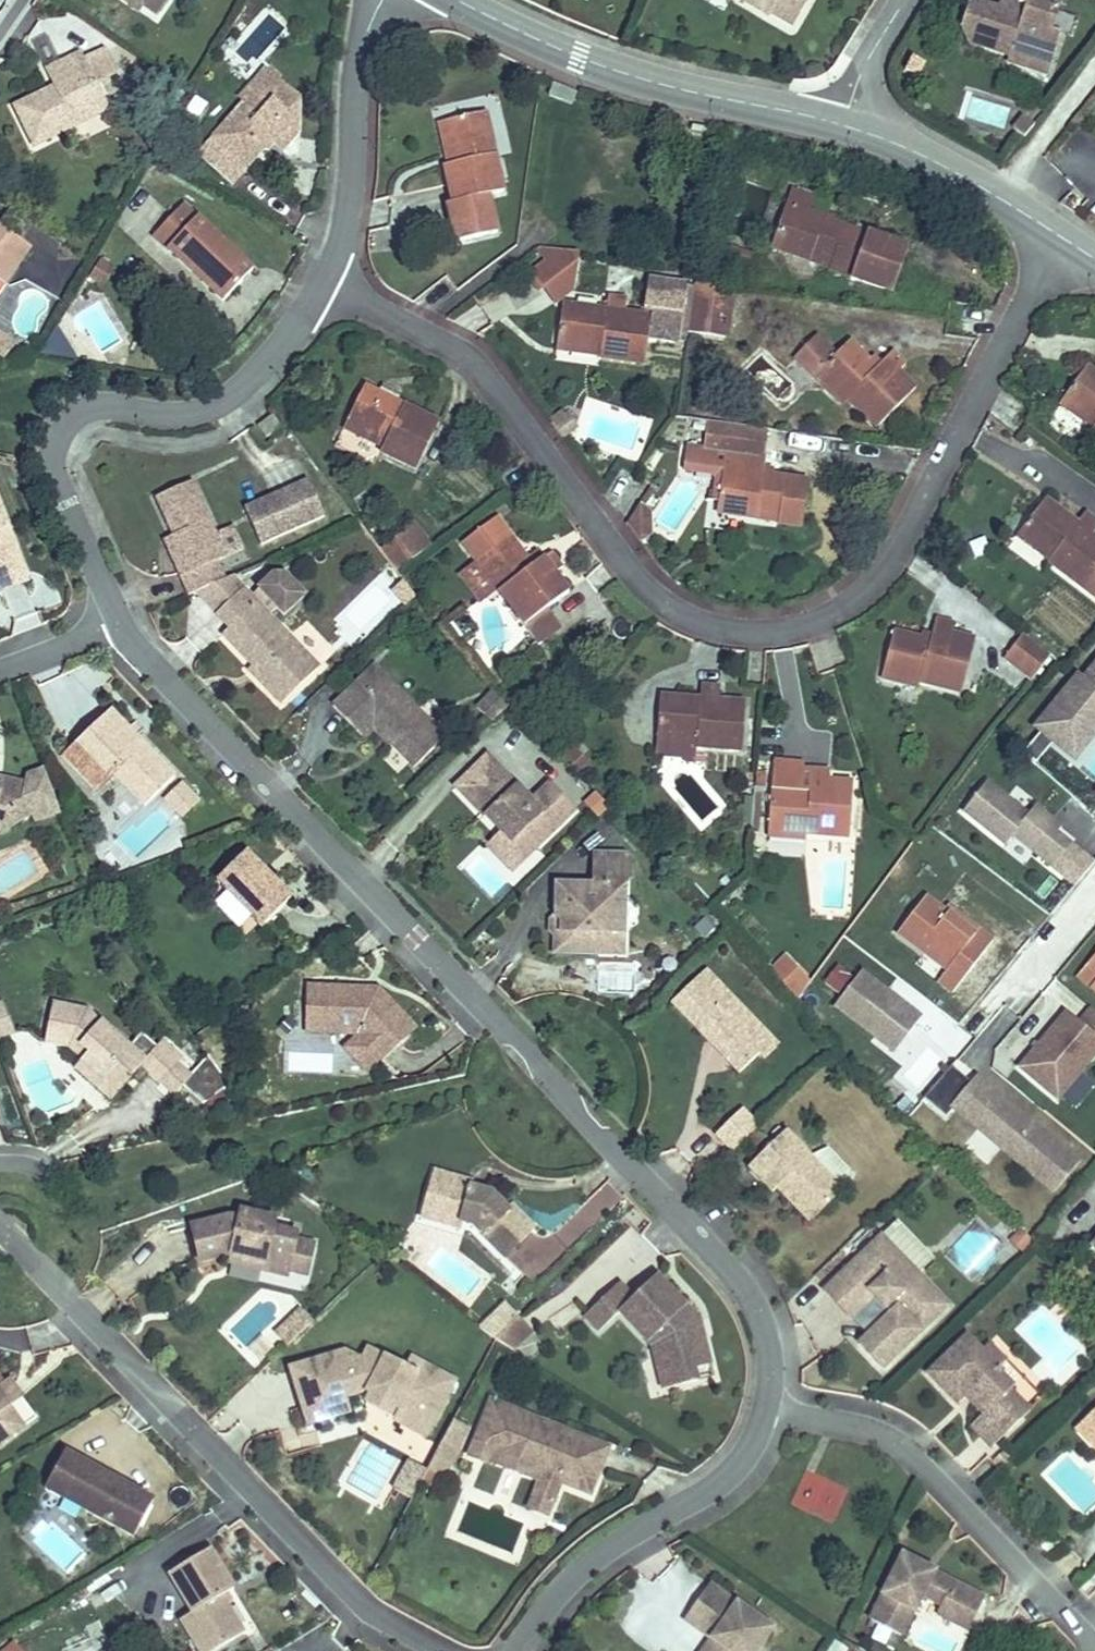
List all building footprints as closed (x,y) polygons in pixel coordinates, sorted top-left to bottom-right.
[(139,13),(144,5),(136,0),(120,0),(139,13)] [(157,15),(167,0),(147,0),(144,5),(157,15)] [(808,0),(740,0),(769,17),(771,14),(793,27),(808,0)] [(1009,12),(971,0),(970,0),(961,26),(974,30),(970,44),(1009,56),(1007,63),(1019,66),(1024,51),(1053,60),(1060,36),(1052,33),(1063,0),(1013,0),(1009,12)] [(998,8),(1009,12),(1013,0),(1007,0),(998,8)] [(961,26),(970,44),(974,30),(961,26)] [(33,44),(46,70),(61,63),(48,36),(33,44)] [(15,106),(34,146),(109,109),(96,84),(113,76),(100,50),(83,58),(81,53),(61,63),(46,70),(54,87),(56,91),(47,95),(46,91),(15,106)] [(1048,75),(1053,60),(1024,51),(1019,66),(1048,75)] [(199,154),(233,184),(264,147),(263,146),(269,139),(271,140),(283,151),(298,134),(298,122),(285,111),(297,98),(265,70),(240,98),(245,102),(199,154)] [(568,87),(547,80),(543,92),(564,99),(568,87)] [(46,91),(47,95),(56,91),(54,87),(46,91)] [(285,111),(298,122),(297,98),(285,111)] [(492,192),(474,112),(438,120),(448,164),(436,167),(445,203),(439,205),(448,243),(489,233),(480,195),(492,192)] [(828,201),(795,189),(790,205),(780,202),(768,239),(786,245),(783,253),(806,260),(808,255),(828,262),(826,268),(847,276),(863,232),(822,218),(828,201)] [(201,281),(223,302),(253,270),(183,205),(154,236),(193,273),(198,268),(206,276),(201,281)] [(22,241),(34,223),(12,208),(0,224),(0,226),(22,241)] [(5,284),(31,247),(22,241),(0,226),(0,280),(5,284)] [(705,255),(717,259),(722,245),(711,240),(705,255)] [(543,259),(562,245),(539,242),(532,246),(543,259)] [(528,271),(540,287),(572,263),(574,246),(562,245),(543,259),(528,271)] [(91,277),(99,283),(110,266),(102,261),(91,277)] [(572,263),(540,287),(549,299),(568,284),(572,263)] [(99,283),(103,286),(114,269),(110,266),(99,283)] [(193,273),(201,281),(206,276),(198,268),(193,273)] [(734,288),(696,283),(690,332),(727,337),(734,288)] [(604,304),(560,299),(555,336),(598,341),(597,351),(643,356),(648,310),(622,307),(624,293),(605,291),(604,304)] [(41,353),(77,359),(57,327),(41,353)] [(2,361),(15,344),(0,333),(0,359),(2,361)] [(831,356),(833,353),(812,335),(792,359),(796,363),(814,342),(831,356)] [(598,341),(555,336),(555,351),(597,356),(597,351),(598,341)] [(876,360),(848,336),(833,353),(831,356),(814,342),(796,363),(813,376),(818,370),(880,423),(916,380),(898,364),(905,355),(891,343),(876,360)] [(1086,366),(1063,399),(1094,421),(1094,373),(1086,366)] [(350,394),(333,426),(373,447),(370,454),(367,460),(401,477),(424,431),(350,394)] [(1092,429),(1094,424),(1094,421),(1063,399),(1058,406),(1092,429)] [(560,436),(578,428),(568,408),(551,416),(560,436)] [(776,425),(715,418),(712,442),(773,449),(776,425)] [(330,434),(370,454),(373,447),(333,426),(330,434)] [(264,427),(250,440),(259,450),(273,438),(264,427)] [(695,465),(698,440),(690,439),(686,473),(711,476),(708,509),(718,510),(719,500),(723,468),(695,465)] [(773,449),(712,442),(698,440),(695,465),(723,468),(719,500),(739,502),(738,513),(762,516),(764,505),(783,508),(782,518),(804,521),(810,472),(771,467),(773,449)] [(280,489),(297,480),(288,463),(271,472),(280,489)] [(245,508),(261,545),(324,517),(308,480),(245,508)] [(166,562),(185,604),(195,599),(219,588),(212,572),(201,548),(213,542),(190,492),(155,508),(169,540),(177,557),(166,562)] [(1092,534),(1094,530),(1094,519),(1085,512),(1077,523),(1045,499),(1021,531),(1052,554),(1047,561),(1094,596),(1094,536),(1092,534)] [(23,574),(0,513),(0,583),(23,574)] [(476,566),(504,546),(493,531),(466,551),(476,566)] [(1052,554),(1021,531),(1016,537),(1047,561),(1052,554)] [(404,533),(387,547),(404,568),(421,555),(404,533)] [(158,545),(166,562),(177,557),(169,540),(158,545)] [(225,567),(213,542),(201,548),(212,572),(225,567)] [(550,562),(527,579),(504,546),(476,566),(469,570),(487,594),(517,635),(541,618),(566,601),(552,582),(560,576),(550,562)] [(487,594),(469,570),(456,580),(473,603),(487,594)] [(0,583),(0,591),(26,581),(23,574),(0,583)] [(195,599),(231,637),(225,643),(256,676),(264,683),(258,689),(275,707),(294,689),(302,698),(322,679),(267,621),(275,614),(282,621),(303,603),(284,583),(272,582),(250,603),(231,582),(219,588),(195,599)] [(541,618),(517,635),(532,656),(556,639),(541,618)] [(935,619),(931,636),(930,641),(920,639),(893,632),(883,673),(919,682),(961,693),(974,639),(951,633),(953,624),(935,619)] [(1050,655),(1022,634),(1004,657),(1033,679),(1050,655)] [(1036,727),(1041,731),(1054,742),(1059,746),(1076,725),(1084,724),(1094,733),(1094,732),(1094,666),(1085,678),(1079,674),(1036,727)] [(919,682),(883,673),(881,678),(918,687),(919,682)] [(250,681),(258,689),(264,683),(256,676),(250,681)] [(412,772),(438,749),(373,676),(330,713),(355,742),(376,723),(390,739),(386,743),(412,772)] [(294,689),(275,707),(283,716),(302,698),(294,689)] [(688,748),(735,750),(737,703),(713,702),(713,691),(694,690),(693,701),(653,699),(651,738),(688,740),(688,748)] [(115,775),(145,807),(175,778),(111,711),(62,757),(96,793),(115,775)] [(520,712),(512,720),(527,736),(535,729),(520,712)] [(376,723),(355,742),(362,749),(375,738),(382,746),(386,743),(390,739),(376,723)] [(1076,725),(1059,746),(1074,758),(1094,733),(1084,724),(1076,725)] [(1041,731),(1030,744),(1043,755),(1054,742),(1041,731)] [(688,748),(688,740),(651,738),(650,761),(687,763),(688,748)] [(1030,744),(1023,753),(1036,764),(1043,755),(1030,744)] [(559,769),(564,775),(578,762),(572,756),(559,769)] [(576,788),(579,791),(593,778),(578,762),(564,775),(576,788)] [(495,764),(462,794),(503,838),(497,843),(513,860),(529,846),(538,857),(578,819),(552,791),(534,807),(495,764)] [(45,770),(28,776),(26,784),(2,778),(0,786),(0,833),(1,834),(32,814),(37,821),(60,813),(45,770)] [(771,771),(768,842),(809,844),(843,846),(846,791),(823,789),(824,779),(805,778),(803,804),(795,804),(797,772),(771,771)] [(1035,806),(1028,815),(986,782),(963,811),(1006,845),(1013,836),(1053,867),(1071,845),(1056,833),(1062,827),(1035,806)] [(165,798),(176,810),(192,795),(181,783),(165,798)] [(192,795),(176,810),(183,818),(199,802),(192,795)] [(767,850),(809,853),(809,844),(768,842),(767,850)] [(513,860),(497,843),(488,852),(513,879),(538,857),(529,846),(513,860)] [(245,854),(216,880),(218,882),(256,923),(259,927),(288,900),(269,880),(263,886),(257,879),(263,873),(245,854)] [(628,864),(600,863),(599,895),(558,893),(557,924),(563,929),(562,941),(556,946),(555,961),(599,963),(600,947),(627,948),(630,894),(637,894),(638,871),(628,864)] [(269,880),(263,873),(257,879),(263,886),(269,880)] [(993,941),(978,929),(974,935),(944,912),(925,897),(898,932),(947,970),(938,981),(953,992),(993,941)] [(974,935),(978,929),(948,906),(944,912),(974,935)] [(563,929),(557,924),(552,928),(551,941),(556,946),(562,941),(563,929)] [(600,947),(599,963),(626,964),(627,948),(600,947)] [(1077,975),(1094,990),(1094,954),(1077,975)] [(768,972),(789,993),(806,977),(786,955),(768,972)] [(841,993),(852,974),(835,965),(824,984),(841,993)] [(767,1034),(706,970),(671,1003),(739,1073),(760,1053),(753,1046),(767,1034)] [(861,971),(834,1007),(895,1053),(921,1017),(861,971)] [(806,977),(789,993),(796,1001),(811,981),(806,977)] [(308,986),(307,1032),(358,1034),(359,1035),(381,1059),(415,1027),(379,988),(370,996),(364,996),(364,988),(308,986)] [(0,1003),(0,1009),(10,1036),(15,1034),(3,1002),(0,1003)] [(163,1040),(157,1046),(142,1033),(130,1046),(88,1009),(53,1002),(45,1043),(68,1047),(74,1041),(88,1053),(82,1060),(79,1063),(102,1083),(118,1065),(131,1077),(133,1076),(140,1067),(146,1072),(160,1084),(178,1063),(183,1058),(163,1040)] [(10,1036),(0,1009),(0,1039),(10,1036)] [(1057,1099),(1094,1054),(1094,1012),(1091,1009),(1080,1023),(1067,1012),(1019,1067),(1057,1099)] [(903,1069),(923,1089),(972,1038),(952,1018),(903,1069)] [(778,1045),(767,1034),(753,1046),(765,1058),(778,1045)] [(381,1059),(359,1035),(346,1049),(368,1072),(381,1059)] [(74,1041),(68,1047),(82,1060),(88,1053),(74,1041)] [(230,1085),(208,1055),(191,1074),(181,1085),(183,1087),(203,1105),(230,1085)] [(74,1069),(110,1101),(131,1077),(118,1065),(102,1083),(79,1063),(74,1069)] [(181,1085),(191,1074),(178,1063),(160,1084),(174,1096),(183,1087),(181,1085)] [(1076,1161),(983,1083),(978,1089),(973,1084),(951,1066),(923,1098),(946,1117),(958,1103),(1056,1185),(1076,1161)] [(140,1067),(133,1076),(139,1081),(146,1072),(140,1067)] [(983,1083),(977,1078),(973,1084),(978,1089),(983,1083)] [(958,1103),(954,1108),(1052,1190),(1056,1185),(958,1103)] [(716,1134),(733,1152),(758,1127),(742,1109),(716,1134)] [(850,1171),(828,1148),(811,1157),(786,1131),(748,1168),(772,1192),(781,1184),(814,1218),(843,1190),(841,1188),(850,1171)] [(435,1171),(426,1204),(463,1214),(460,1223),(473,1227),(504,1258),(534,1228),(512,1207),(509,1210),(491,1193),(471,1187),(473,1182),(435,1171)] [(781,1184),(777,1188),(810,1222),(814,1218),(781,1184)] [(422,1219),(459,1229),(460,1223),(463,1214),(426,1204),(422,1219)] [(191,1227),(200,1262),(230,1254),(231,1254),(263,1262),(262,1270),(287,1276),(288,1271),(307,1275),(314,1243),(295,1239),(296,1233),(273,1228),(275,1219),(240,1211),(239,1219),(230,1217),(191,1227)] [(934,1259),(897,1220),(824,1291),(851,1320),(874,1298),(875,1299),(882,1293),(896,1309),(859,1345),(883,1370),(949,1306),(918,1274),(934,1259)] [(982,1226),(956,1252),(978,1274),(1004,1247),(982,1226)] [(528,1254),(519,1246),(506,1260),(527,1280),(556,1250),(544,1238),(528,1254)] [(263,1262),(231,1254),(229,1263),(262,1270),(263,1262)] [(673,1387),(698,1381),(694,1369),(710,1365),(704,1338),(695,1340),(692,1325),(698,1319),(657,1275),(633,1297),(619,1283),(584,1316),(599,1332),(619,1312),(652,1347),(655,1362),(666,1359),(673,1387)] [(882,1293),(875,1299),(886,1310),(892,1304),(882,1293)] [(518,1317),(505,1304),(498,1312),(510,1325),(518,1317)] [(300,1311),(291,1320),(302,1331),(311,1322),(300,1311)] [(498,1312),(480,1328),(495,1339),(510,1325),(498,1312)] [(495,1339),(513,1350),(532,1332),(518,1317),(510,1325),(495,1339)] [(695,1340),(704,1338),(700,1320),(698,1319),(692,1325),(695,1340)] [(277,1333),(288,1345),(302,1331),(291,1320),(277,1333)] [(956,1404),(964,1397),(968,1393),(974,1399),(970,1402),(982,1415),(970,1427),(991,1449),(1019,1421),(999,1400),(1011,1389),(1014,1385),(1001,1372),(1001,1365),(1007,1360),(989,1342),(983,1349),(967,1333),(926,1373),(956,1404)] [(344,1352),(290,1369),(308,1425),(348,1413),(344,1399),(368,1391),(373,1394),(389,1402),(390,1414),(389,1416),(388,1417),(425,1436),(454,1380),(412,1358),(406,1370),(368,1350),(362,1361),(344,1352)] [(662,1390),(673,1387),(666,1359),(655,1362),(662,1390)] [(8,1406),(21,1397),(9,1380),(3,1385),(0,1387),(0,1395),(8,1406)] [(999,1400),(1019,1421),(1031,1410),(1011,1389),(999,1400)] [(968,1393),(964,1397),(970,1402),(974,1399),(968,1393)] [(389,1402),(373,1394),(367,1405),(389,1416),(390,1414),(389,1402)] [(23,1427),(8,1406),(0,1395),(0,1444),(23,1427)] [(491,1400),(469,1455),(474,1457),(473,1460),(485,1465),(486,1462),(490,1464),(493,1457),(504,1461),(512,1458),(529,1465),(532,1472),(543,1476),(540,1483),(536,1492),(555,1499),(561,1483),(591,1495),(610,1448),(549,1423),(543,1426),(526,1420),(524,1414),(491,1400)] [(1076,1428),(1094,1449),(1094,1410),(1076,1428)] [(543,1426),(549,1423),(524,1414),(526,1420),(543,1426)] [(453,1419),(426,1470),(420,1483),(433,1490),(440,1478),(442,1479),(457,1449),(468,1426),(453,1419)] [(66,1503),(133,1539),(154,1499),(66,1451),(52,1476),(74,1488),(66,1503)] [(993,1463),(1001,1471),(1012,1460),(1004,1452),(993,1463)] [(493,1457),(490,1464),(540,1483),(543,1476),(532,1472),(529,1465),(512,1458),(504,1461),(493,1457)] [(393,1489),(411,1499),(426,1470),(409,1461),(393,1489)] [(834,1519),(847,1486),(805,1470),(793,1503),(834,1519)] [(52,1476),(44,1491),(66,1503),(74,1488),(52,1476)] [(555,1499),(536,1492),(529,1509),(548,1517),(555,1499)] [(209,1550),(168,1575),(192,1613),(181,1621),(192,1639),(203,1633),(214,1650),(215,1650),(245,1633),(227,1604),(222,1596),(226,1594),(234,1589),(209,1550)] [(968,1630),(984,1598),(932,1572),(929,1578),(919,1573),(923,1567),(903,1557),(870,1620),(900,1635),(921,1595),(941,1605),(937,1614),(968,1630)] [(932,1572),(923,1567),(919,1573),(929,1578),(932,1572)] [(712,1650),(757,1650),(773,1629),(711,1586),(690,1617),(715,1635),(711,1640),(717,1644),(712,1650)] [(222,1596),(227,1604),(232,1602),(226,1594),(222,1596)] [(715,1635),(690,1617),(686,1623),(711,1640),(715,1635)] [(203,1633),(192,1639),(199,1650),(214,1650),(203,1633)] [(14,1639),(0,1650),(24,1650),(14,1639)] [(717,1644),(711,1640),(703,1650),(712,1650),(717,1644)]
